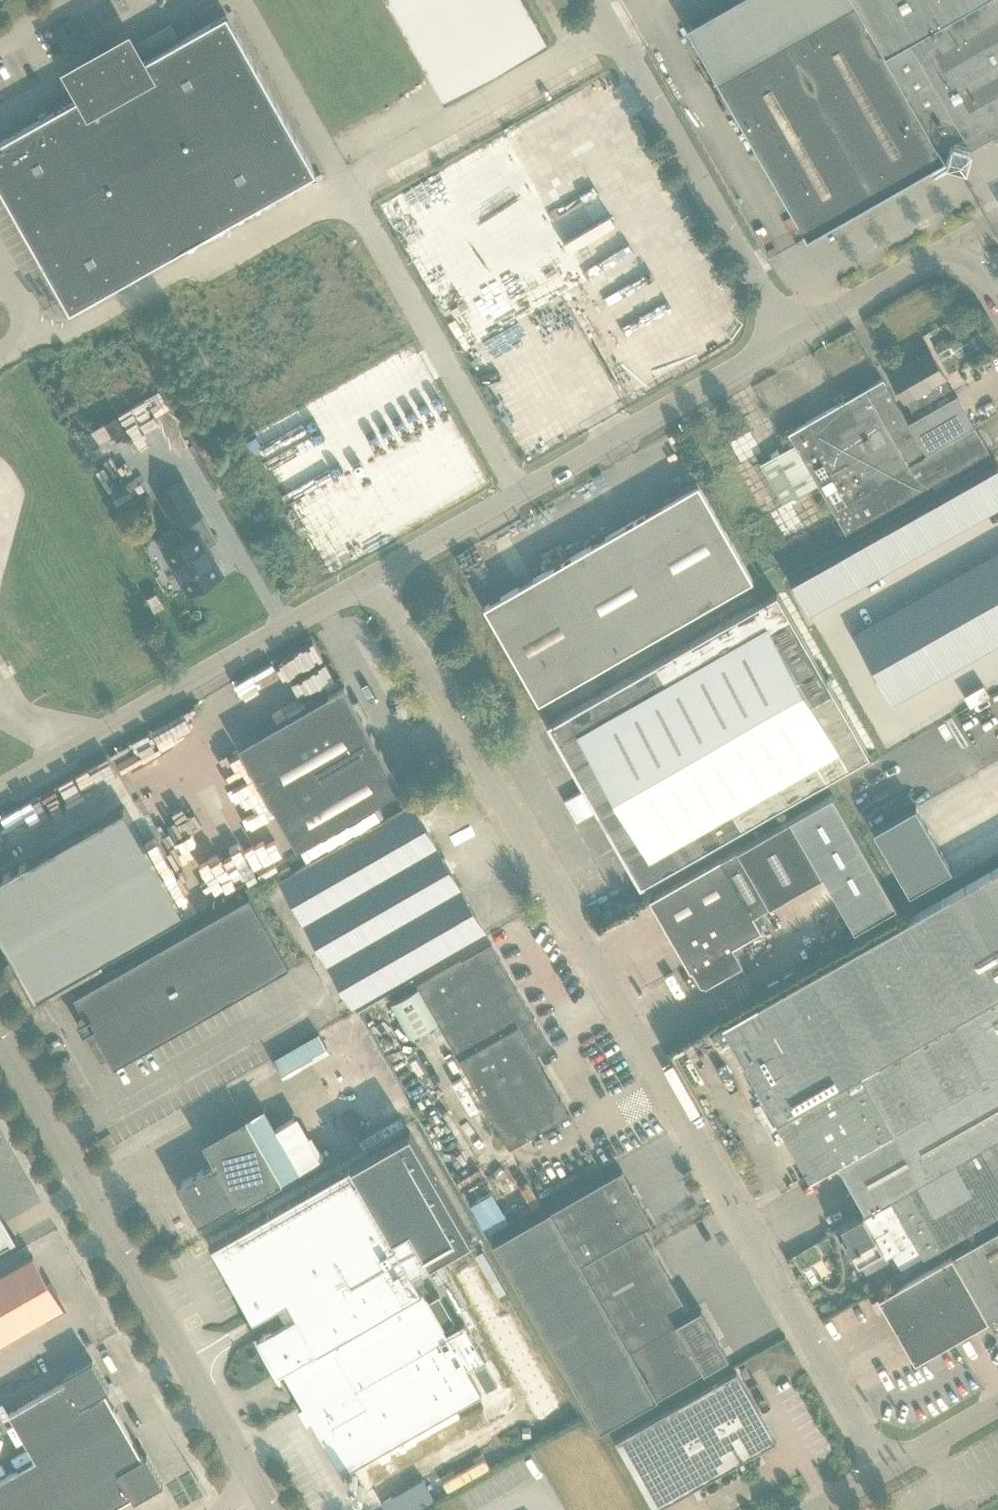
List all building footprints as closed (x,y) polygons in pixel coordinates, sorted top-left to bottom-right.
[(523,0),(385,0),(442,101),(546,42),(523,0)] [(688,26),(718,80),(807,237),(954,153),(909,75),(866,0),(734,0),(688,26)] [(909,75),(954,153),(997,128),(997,0),(866,0),(909,75)] [(227,14),(137,63),(128,46),(100,62),(78,74),(87,91),(0,141),(0,185),(70,310),(284,189),(316,172),(227,14)] [(930,350),(889,374),(904,400),(906,399),(912,409),(927,401),(921,390),(945,376),(930,350)] [(884,377),(789,432),(796,443),(762,463),(785,503),(819,484),(847,532),(988,450),(974,425),(928,452),(910,420),(909,421),(884,377)] [(955,394),(910,420),(928,452),(974,425),(955,394)] [(790,578),(810,613),(997,507),(997,461),(790,578)] [(193,591),(221,574),(206,549),(219,541),(184,481),(160,495),(187,540),(169,551),(193,591)] [(700,484),(545,572),(599,667),(754,579),(700,484)] [(828,537),(783,562),(790,574),(835,549),(828,537)] [(852,632),(892,703),(997,643),(997,550),(852,632)] [(599,667),(545,572),(484,607),(538,702),(599,667)] [(155,610),(164,605),(157,591),(147,597),(155,610)] [(870,753),(776,593),(551,723),(643,883),(870,753)] [(965,696),(970,706),(989,695),(983,685),(965,696)] [(344,686),(239,746),(259,780),(297,847),(297,848),(298,847),(402,787),(344,686)] [(931,715),(937,726),(955,714),(949,704),(931,715)] [(933,726),(923,732),(931,745),(941,739),(933,726)] [(743,962),(733,944),(762,928),(753,913),(823,873),(855,928),(897,904),(833,793),(721,857),(720,856),(649,897),(690,969),(692,968),(700,982),(706,983),(743,962)] [(38,994),(185,909),(124,804),(0,876),(0,927),(38,994)] [(352,1006),(486,931),(414,804),(281,880),(352,1006)] [(916,806),(874,830),(886,851),(928,827),(916,806)] [(939,848),(928,827),(886,851),(898,872),(939,848)] [(939,848),(898,872),(910,892),(951,868),(939,848)] [(946,896),(961,922),(995,982),(997,981),(997,867),(946,896)] [(249,896),(74,995),(77,1001),(114,1066),(289,966),(249,896)] [(946,896),(723,1023),(758,1085),(810,1177),(838,1160),(866,1210),(867,1210),(881,1203),(905,1246),(917,1240),(925,1253),(997,1211),(997,981),(995,982),(961,922),(946,896)] [(510,1146),(569,1112),(536,1055),(551,1046),(492,942),(418,985),(510,1146)] [(289,1064),(336,1045),(328,1026),(281,1044),(289,1064)] [(215,1162),(177,1184),(185,1197),(182,1198),(189,1212),(192,1210),(200,1223),(237,1201),(240,1205),(282,1181),(281,1179),(246,1117),(203,1141),(215,1162)] [(482,1393),(467,1367),(485,1357),(464,1321),(447,1331),(412,1271),(470,1237),(410,1131),(212,1245),(246,1305),(253,1317),(279,1302),(289,1318),(264,1333),(263,1331),(262,1332),(342,1473),(482,1393)] [(489,1217),(512,1204),(491,1167),(468,1181),(489,1217)] [(493,1243),(600,1430),(730,1356),(702,1307),(692,1313),(643,1229),(653,1223),(622,1169),(493,1243)] [(890,1260),(887,1255),(894,1252),(902,1266),(925,1253),(917,1240),(905,1246),(881,1203),(867,1210),(866,1210),(841,1224),(849,1237),(846,1239),(859,1263),(861,1262),(866,1272),(890,1260)] [(16,1237),(16,1236),(12,1238),(0,1217),(0,1247),(16,1237)] [(880,1297),(898,1329),(916,1360),(997,1314),(997,1229),(880,1297)] [(933,1259),(929,1251),(915,1259),(919,1267),(933,1259)] [(33,1255),(0,1274),(0,1343),(63,1307),(33,1255)] [(447,1288),(436,1293),(442,1306),(454,1301),(447,1288)] [(473,1305),(462,1312),(478,1338),(489,1332),(473,1305)] [(132,1495),(135,1499),(163,1482),(147,1454),(143,1456),(105,1390),(109,1388),(93,1359),(64,1376),(67,1380),(10,1412),(36,1458),(0,1479),(0,1505),(3,1509),(106,1509),(132,1495)] [(485,1361),(474,1367),(487,1390),(498,1384),(485,1361)] [(655,1509),(777,1440),(738,1372),(616,1441),(655,1509)] [(315,1429),(306,1434),(319,1456),(328,1450),(315,1429)] [(361,1465),(346,1478),(357,1491),(372,1477),(361,1465)]
